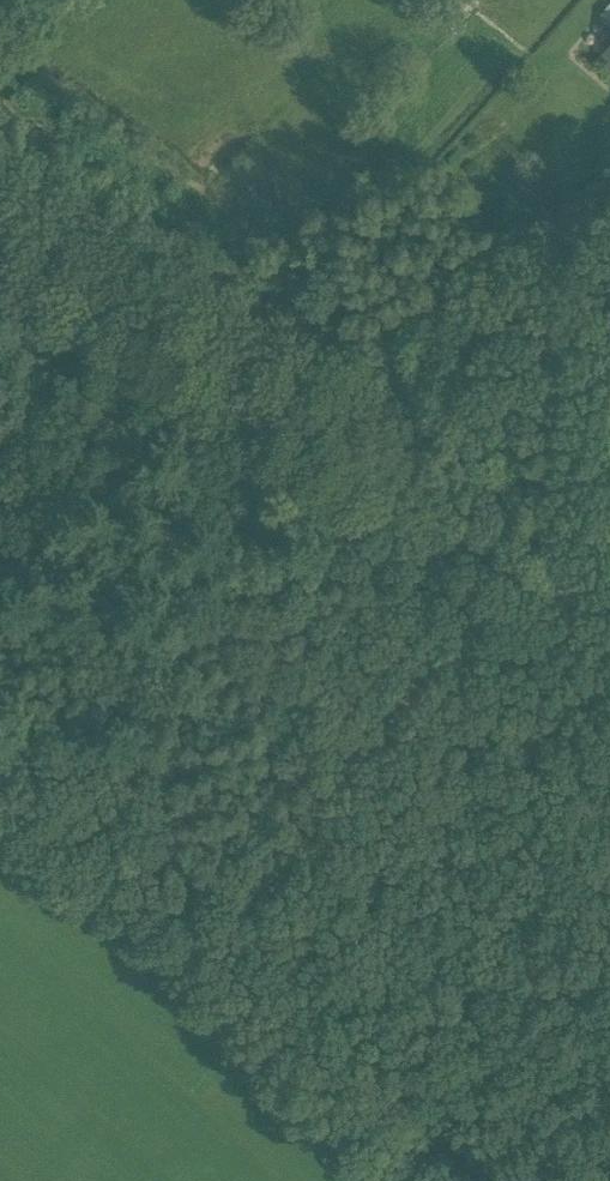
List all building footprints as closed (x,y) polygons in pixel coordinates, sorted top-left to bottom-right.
[(455,0),(438,0),(448,8),(455,0)]
